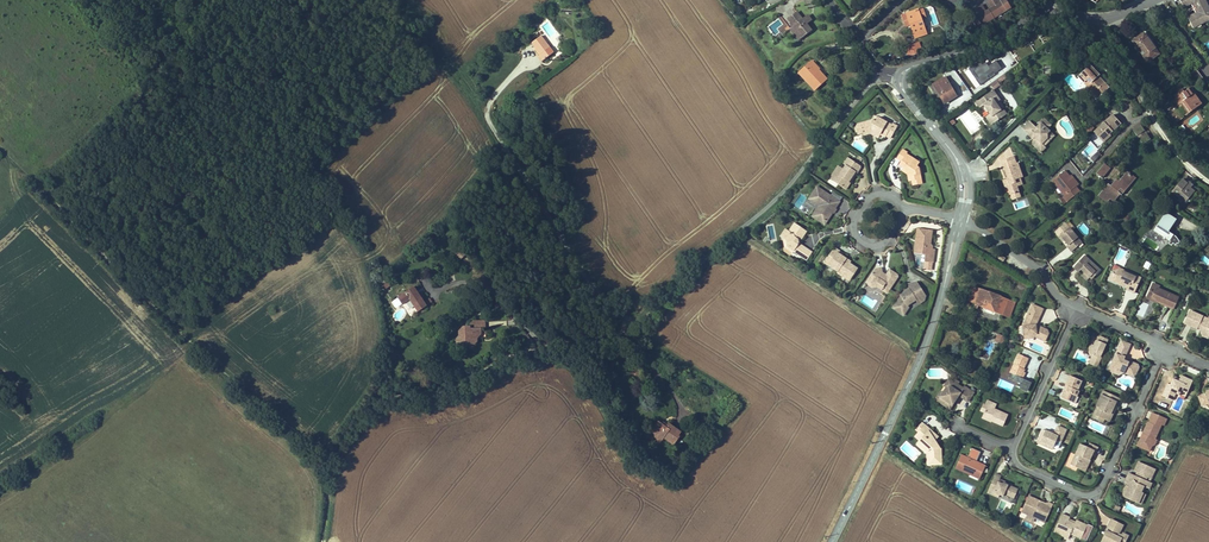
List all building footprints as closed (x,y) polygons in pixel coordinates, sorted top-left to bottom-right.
[(977,29),(1011,8),(1006,0),(1002,0),(999,2),(998,0),(992,0),(995,6),(992,8),(986,11),(982,14),(978,7),(974,10),(977,15),(971,19),(977,29)] [(1183,7),(1191,4),(1192,0),(1195,1),(1194,5),(1197,11),(1200,12),(1199,15),(1196,13),(1188,17),(1193,28),(1208,20),(1208,9),(1205,0),(1179,0),(1183,7)] [(1192,0),(1191,4),(1196,13),(1199,15),(1200,12),(1197,11),(1194,5),(1195,1),(1192,0)] [(907,13),(902,15),(905,24),(910,22),(911,25),(915,38),(926,34),(921,18),(926,17),(923,9),(918,11),(918,10),(907,13)] [(806,24),(809,22),(805,17),(802,20),(797,12),(788,19),(794,26),(790,29),(794,33),(798,30),(803,37),(811,30),(806,24)] [(803,37),(798,30),(794,33),(799,40),(803,37)] [(1144,33),(1133,41),(1148,62),(1159,53),(1144,33)] [(554,52),(542,36),(532,43),(540,54),(539,56),(543,61),(554,52)] [(918,51),(922,50),(919,43),(905,48),(909,57),(919,53),(918,51)] [(818,70),(816,67),(817,66),(812,61),(800,72),(816,89),(827,79),(818,70)] [(987,77),(992,73),(993,75),(1001,69),(995,61),(988,67),(985,63),(983,65),(980,62),(973,67),(975,70),(973,72),(978,78),(976,80),(980,85),(988,79),(987,77)] [(1090,66),(1078,77),(1083,82),(1087,79),(1093,86),(1090,89),(1098,97),(1108,87),(1097,76),(1099,75),(1090,66)] [(1205,80),(1196,69),(1189,75),(1197,85),(1205,80)] [(816,89),(800,72),(798,74),(814,91),(816,89)] [(999,84),(1008,77),(1006,74),(997,81),(999,84)] [(934,86),(931,87),(941,105),(956,96),(948,82),(950,81),(948,76),(945,78),(945,77),(933,85),(934,86)] [(1093,86),(1087,79),(1083,82),(1090,89),(1093,86)] [(1000,85),(999,84),(997,81),(991,85),(994,90),(1000,85)] [(1202,104),(1194,93),(1192,94),(1188,89),(1184,92),(1182,89),(1178,92),(1180,95),(1175,98),(1179,104),(1182,102),(1190,113),(1202,104)] [(1001,110),(996,103),(1000,100),(993,90),(975,103),(979,108),(983,105),(989,114),(985,117),(991,125),(1007,114),(1003,108),(1001,110)] [(977,118),(974,119),(968,111),(960,116),(968,126),(978,119),(977,118)] [(1109,134),(1121,123),(1113,115),(1094,132),(1101,140),(1108,133),(1109,134)] [(858,124),(856,128),(858,134),(863,133),(863,132),(871,129),(881,135),(885,137),(886,136),(891,138),(897,127),(892,124),(892,125),(878,117),(875,122),(873,121),(872,120),(858,124)] [(1029,121),(1023,128),(1029,134),(1031,131),(1034,134),(1035,136),(1036,137),(1034,140),(1033,145),(1036,148),(1041,143),(1044,146),(1049,140),(1047,138),(1047,134),(1050,132),(1045,127),(1049,123),(1043,118),(1039,122),(1040,123),(1036,128),(1029,121)] [(1145,131),(1141,124),(1133,130),(1137,136),(1145,131)] [(881,135),(871,129),(863,132),(863,133),(864,135),(871,133),(879,138),(881,135)] [(1103,142),(1110,136),(1109,134),(1108,133),(1101,140),(1103,142)] [(1151,139),(1146,133),(1139,138),(1143,145),(1151,139)] [(1041,143),(1036,148),(1041,152),(1045,148),(1044,146),(1041,143)] [(903,150),(897,159),(901,162),(899,165),(904,168),(912,174),(913,180),(912,180),(913,185),(922,184),(919,168),(917,166),(920,163),(907,154),(907,153),(903,150)] [(1097,151),(1090,158),(1093,161),(1100,155),(1097,151)] [(844,164),(846,165),(843,169),(834,182),(846,190),(850,183),(849,182),(855,172),(857,173),(860,168),(860,166),(848,158),(844,164)] [(1010,158),(1001,161),(1004,171),(1005,170),(1008,177),(1009,177),(1010,179),(1008,180),(1003,181),(1005,187),(1008,186),(1011,194),(1019,192),(1017,186),(1022,185),(1020,178),(1023,177),(1018,163),(1016,163),(1012,165),(1010,158)] [(1103,180),(1111,171),(1104,164),(1096,174),(1103,180)] [(834,182),(843,169),(838,166),(829,179),(834,182)] [(904,168),(902,171),(910,176),(911,181),(912,180),(913,180),(912,174),(904,168)] [(1065,171),(1052,181),(1064,196),(1059,200),(1063,205),(1080,192),(1076,187),(1078,185),(1075,181),(1073,183),(1072,181),(1072,180),(1065,171)] [(1108,184),(1099,195),(1107,202),(1110,199),(1111,197),(1115,200),(1120,194),(1117,192),(1120,189),(1124,192),(1135,179),(1127,172),(1119,182),(1116,180),(1112,184),(1111,186),(1108,184)] [(1185,176),(1182,179),(1187,184),(1186,185),(1194,192),(1196,193),(1199,190),(1189,182),(1190,181),(1185,176)] [(1182,179),(1172,192),(1183,201),(1186,197),(1189,198),(1194,192),(1186,185),(1187,184),(1182,179)] [(811,201),(819,188),(817,187),(809,199),(811,201)] [(840,202),(819,188),(811,201),(809,199),(806,203),(813,207),(815,203),(820,206),(822,207),(816,215),(826,222),(832,213),(833,212),(830,211),(833,207),(835,209),(835,208),(840,202)] [(826,222),(816,215),(822,207),(820,206),(813,216),(825,225),(826,222)] [(1168,231),(1176,219),(1166,213),(1154,231),(1163,237),(1163,238),(1165,239),(1165,238),(1170,241),(1168,243),(1171,246),(1173,243),(1176,245),(1177,244),(1178,244),(1179,242),(1177,238),(1175,236),(1173,234),(1172,235),(1168,231)] [(773,223),(766,225),(769,240),(776,238),(773,223)] [(1082,243),(1065,223),(1055,232),(1059,237),(1061,236),(1064,240),(1068,245),(1067,246),(1071,251),(1082,243)] [(789,232),(785,229),(781,236),(783,238),(787,240),(788,246),(786,249),(792,253),(793,251),(800,256),(805,248),(799,243),(798,240),(801,239),(806,232),(794,224),(789,232)] [(932,231),(917,229),(916,239),(920,240),(919,243),(917,243),(916,250),(922,251),(922,254),(926,255),(925,262),(933,263),(935,249),(932,249),(932,246),(931,244),(932,231)] [(465,255),(459,248),(455,252),(461,259),(465,255)] [(806,260),(812,252),(805,248),(800,256),(806,260)] [(834,248),(829,255),(833,258),(837,252),(842,256),(843,254),(834,248)] [(829,255),(824,263),(838,272),(837,273),(842,277),(844,274),(851,279),(858,269),(850,263),(846,261),(847,259),(842,256),(837,252),(833,258),(829,255)] [(1208,262),(1208,259),(1202,254),(1199,258),(1207,265),(1208,262)] [(1100,270),(1084,256),(1073,267),(1079,272),(1081,269),(1083,268),(1086,271),(1085,273),(1090,277),(1093,273),(1095,275),(1100,270)] [(1142,266),(1147,269),(1151,264),(1146,261),(1142,266)] [(932,270),(933,263),(925,262),(924,269),(932,270)] [(882,268),(875,269),(867,281),(872,284),(872,288),(877,287),(882,290),(883,289),(888,292),(899,275),(890,269),(886,275),(885,276),(883,275),(883,273),(882,268)] [(1134,292),(1140,278),(1130,273),(1129,274),(1122,271),(1123,270),(1119,268),(1113,271),(1111,276),(1113,282),(1116,283),(1118,283),(1122,284),(1121,285),(1127,288),(1127,289),(1134,292)] [(901,296),(893,308),(904,315),(909,308),(907,306),(916,300),(917,301),(921,299),(921,295),(924,293),(917,282),(909,284),(909,286),(910,289),(906,292),(901,295),(901,296)] [(414,286),(397,297),(398,298),(393,301),(393,303),(395,306),(398,307),(402,304),(410,299),(418,312),(427,306),(424,302),(414,286)] [(1010,316),(1015,303),(1008,300),(1008,299),(981,289),(973,286),(967,300),(976,303),(974,308),(977,309),(979,306),(1002,316),(1003,314),(1010,316)] [(1158,290),(1151,287),(1148,295),(1157,299),(1156,300),(1173,307),(1178,297),(1158,288),(1158,290)] [(924,301),(926,296),(924,293),(921,295),(921,299),(917,301),(919,304),(924,301)] [(1173,309),(1173,307),(1156,300),(1157,299),(1148,295),(1146,298),(1155,302),(1156,301),(1173,309)] [(1142,319),(1149,304),(1140,301),(1134,316),(1142,319)] [(1043,309),(1032,304),(1023,325),(1024,335),(1031,335),(1035,337),(1045,341),(1049,334),(1047,330),(1036,325),(1043,309)] [(1190,311),(1184,323),(1197,329),(1198,327),(1200,327),(1203,336),(1208,334),(1208,322),(1208,318),(1190,311)] [(462,333),(459,333),(459,336),(455,341),(457,342),(457,345),(462,350),(463,348),(466,348),(466,342),(468,342),(471,345),(475,344),(478,341),(477,336),(480,335),(482,334),(481,328),(486,328),(485,320),(473,321),(470,324),(470,326),(471,328),(465,329),(462,332),(462,333)] [(1107,340),(1103,338),(1101,343),(1098,341),(1097,341),(1096,342),(1094,346),(1092,345),(1090,350),(1092,354),(1095,356),(1091,364),(1097,366),(1101,358),(1100,357),(1107,340)] [(1112,361),(1108,370),(1118,375),(1124,373),(1134,377),(1139,367),(1138,365),(1129,361),(1129,362),(1124,360),(1124,359),(1127,352),(1118,348),(1114,357),(1115,360),(1114,362),(1112,361)] [(1029,358),(1018,354),(1010,373),(1011,373),(1009,377),(1013,379),(1013,380),(1021,384),(1019,388),(1027,392),(1031,383),(1024,379),(1023,378),(1020,377),(1023,372),(1029,358)] [(1170,384),(1168,383),(1162,396),(1172,400),(1176,393),(1179,395),(1179,394),(1181,390),(1187,393),(1193,381),(1181,375),(1179,379),(1179,381),(1174,379),(1173,378),(1170,384)] [(1070,376),(1066,386),(1068,387),(1067,389),(1064,390),(1061,397),(1075,404),(1078,397),(1077,396),(1079,391),(1078,390),(1082,381),(1070,376)] [(951,386),(954,381),(949,378),(935,400),(944,405),(945,404),(941,402),(940,397),(946,387),(951,386)] [(959,382),(955,379),(954,381),(951,386),(946,387),(940,397),(941,402),(945,404),(944,405),(950,409),(955,402),(953,401),(956,396),(959,395),(968,401),(974,393),(964,386),(963,388),(957,384),(959,382)] [(1118,397),(1103,391),(1097,405),(1098,405),(1101,406),(1096,416),(1103,419),(1109,422),(1112,415),(1110,414),(1112,411),(1114,412),(1116,406),(1114,405),(1118,397)] [(1198,397),(1202,406),(1208,408),(1208,391),(1207,391),(1206,392),(1206,393),(1206,394),(1205,395),(1205,394),(1198,397)] [(996,404),(987,400),(985,405),(987,406),(984,413),(983,416),(992,420),(992,421),(1003,426),(1008,415),(994,409),(996,404)] [(1103,419),(1096,416),(1101,406),(1098,405),(1092,417),(1102,422),(1103,419)] [(1154,421),(1157,415),(1152,412),(1149,419),(1150,419),(1154,421)] [(1141,437),(1137,446),(1149,451),(1152,446),(1151,443),(1153,438),(1155,439),(1161,425),(1164,426),(1167,419),(1157,415),(1154,421),(1150,419),(1149,422),(1148,422),(1142,434),(1144,434),(1143,437),(1141,437)] [(703,420),(697,428),(705,433),(711,426),(703,420)] [(658,421),(647,436),(652,439),(654,436),(662,441),(664,438),(674,445),(680,437),(679,436),(681,432),(668,423),(667,425),(666,427),(662,424),(658,421)] [(916,430),(919,433),(925,426),(922,423),(916,430)] [(925,426),(919,433),(924,437),(920,441),(919,443),(927,450),(928,465),(941,464),(941,448),(939,448),(935,441),(931,434),(932,432),(925,426)] [(1058,448),(1066,430),(1058,426),(1054,434),(1043,429),(1038,441),(1043,443),(1042,445),(1048,447),(1049,445),(1056,449),(1058,448)] [(920,441),(924,437),(919,433),(915,437),(920,441)] [(1090,443),(1088,447),(1094,450),(1092,455),(1094,456),(1098,447),(1090,443)] [(1088,447),(1080,444),(1071,465),(1083,470),(1088,460),(1089,460),(1092,455),(1094,450),(1088,447)] [(972,448),(967,458),(962,455),(957,466),(980,477),(981,474),(983,474),(984,471),(983,471),(985,466),(979,463),(978,464),(976,463),(976,462),(981,452),(972,448)] [(1155,469),(1139,462),(1135,471),(1137,472),(1139,473),(1137,477),(1137,476),(1129,473),(1125,482),(1128,483),(1130,484),(1129,487),(1127,486),(1124,491),(1127,492),(1124,497),(1138,503),(1143,493),(1141,492),(1143,486),(1145,487),(1149,489),(1151,484),(1149,483),(1145,481),(1147,476),(1151,478),(1155,469)] [(980,477),(957,466),(956,468),(979,479),(980,477)] [(1001,476),(996,474),(987,493),(998,498),(1000,495),(1003,496),(1004,494),(1014,498),(1018,489),(1005,483),(1004,483),(1003,484),(999,482),(1000,480),(1001,476)] [(1048,515),(1053,505),(1048,503),(1047,504),(1041,501),(1040,504),(1037,503),(1038,500),(1028,496),(1021,512),(1042,521),(1045,513),(1048,515)] [(1062,514),(1055,529),(1064,533),(1062,536),(1068,539),(1070,534),(1087,541),(1093,526),(1087,524),(1087,525),(1076,520),(1075,522),(1075,523),(1069,521),(1069,519),(1070,518),(1062,514)] [(1107,531),(1109,533),(1104,541),(1120,541),(1121,539),(1126,541),(1128,536),(1123,533),(1122,535),(1119,534),(1123,525),(1111,519),(1106,530),(1107,531)]
